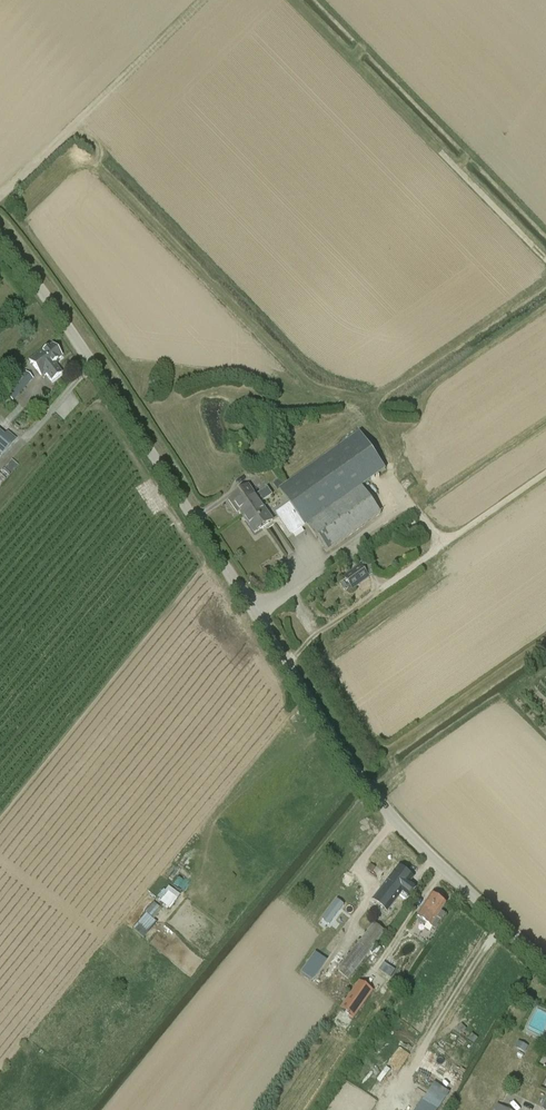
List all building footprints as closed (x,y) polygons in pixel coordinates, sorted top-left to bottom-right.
[(54,364),(62,357),(52,345),(43,353),(41,351),(30,360),(31,362),(30,362),(41,376),(43,374),(45,377),(47,376),(51,382),(62,374),(54,364)] [(24,389),(17,382),(5,395),(12,402),(24,389)] [(65,401),(71,409),(81,402),(75,394),(65,401)] [(7,432),(4,435),(0,432),(0,456),(2,457),(16,440),(7,432)] [(280,489),(290,504),(276,513),(292,536),(307,525),(326,553),(381,514),(362,486),(385,470),(359,433),(280,489)] [(249,485),(228,500),(238,514),(240,513),(254,534),(273,521),(260,503),(272,495),(267,488),(256,496),(249,485)] [(370,578),(376,573),(368,562),(361,566),(361,565),(343,577),(353,591),(370,579),(370,578)] [(399,868),(386,885),(399,896),(407,901),(417,888),(410,882),(413,878),(399,868)] [(168,884),(157,898),(170,908),(181,894),(168,884)] [(386,885),(375,900),(388,910),(399,896),(386,885)] [(441,921),(446,914),(441,911),(446,904),(432,895),(415,920),(423,925),(425,922),(435,929),(441,921)] [(144,938),(158,922),(155,919),(163,909),(155,902),(132,927),(144,938)] [(385,932),(374,923),(340,968),(351,976),(385,932)] [(313,981),(327,961),(315,952),(301,973),(313,981)] [(347,1013),(354,1018),(372,991),(359,982),(357,985),(341,1009),(347,1013)] [(439,1057),(434,1067),(443,1071),(448,1062),(439,1057)] [(435,1083),(424,1100),(436,1108),(438,1109),(449,1092),(435,1083)] [(438,1109),(436,1108),(424,1100),(417,1109),(437,1109),(438,1109)]
